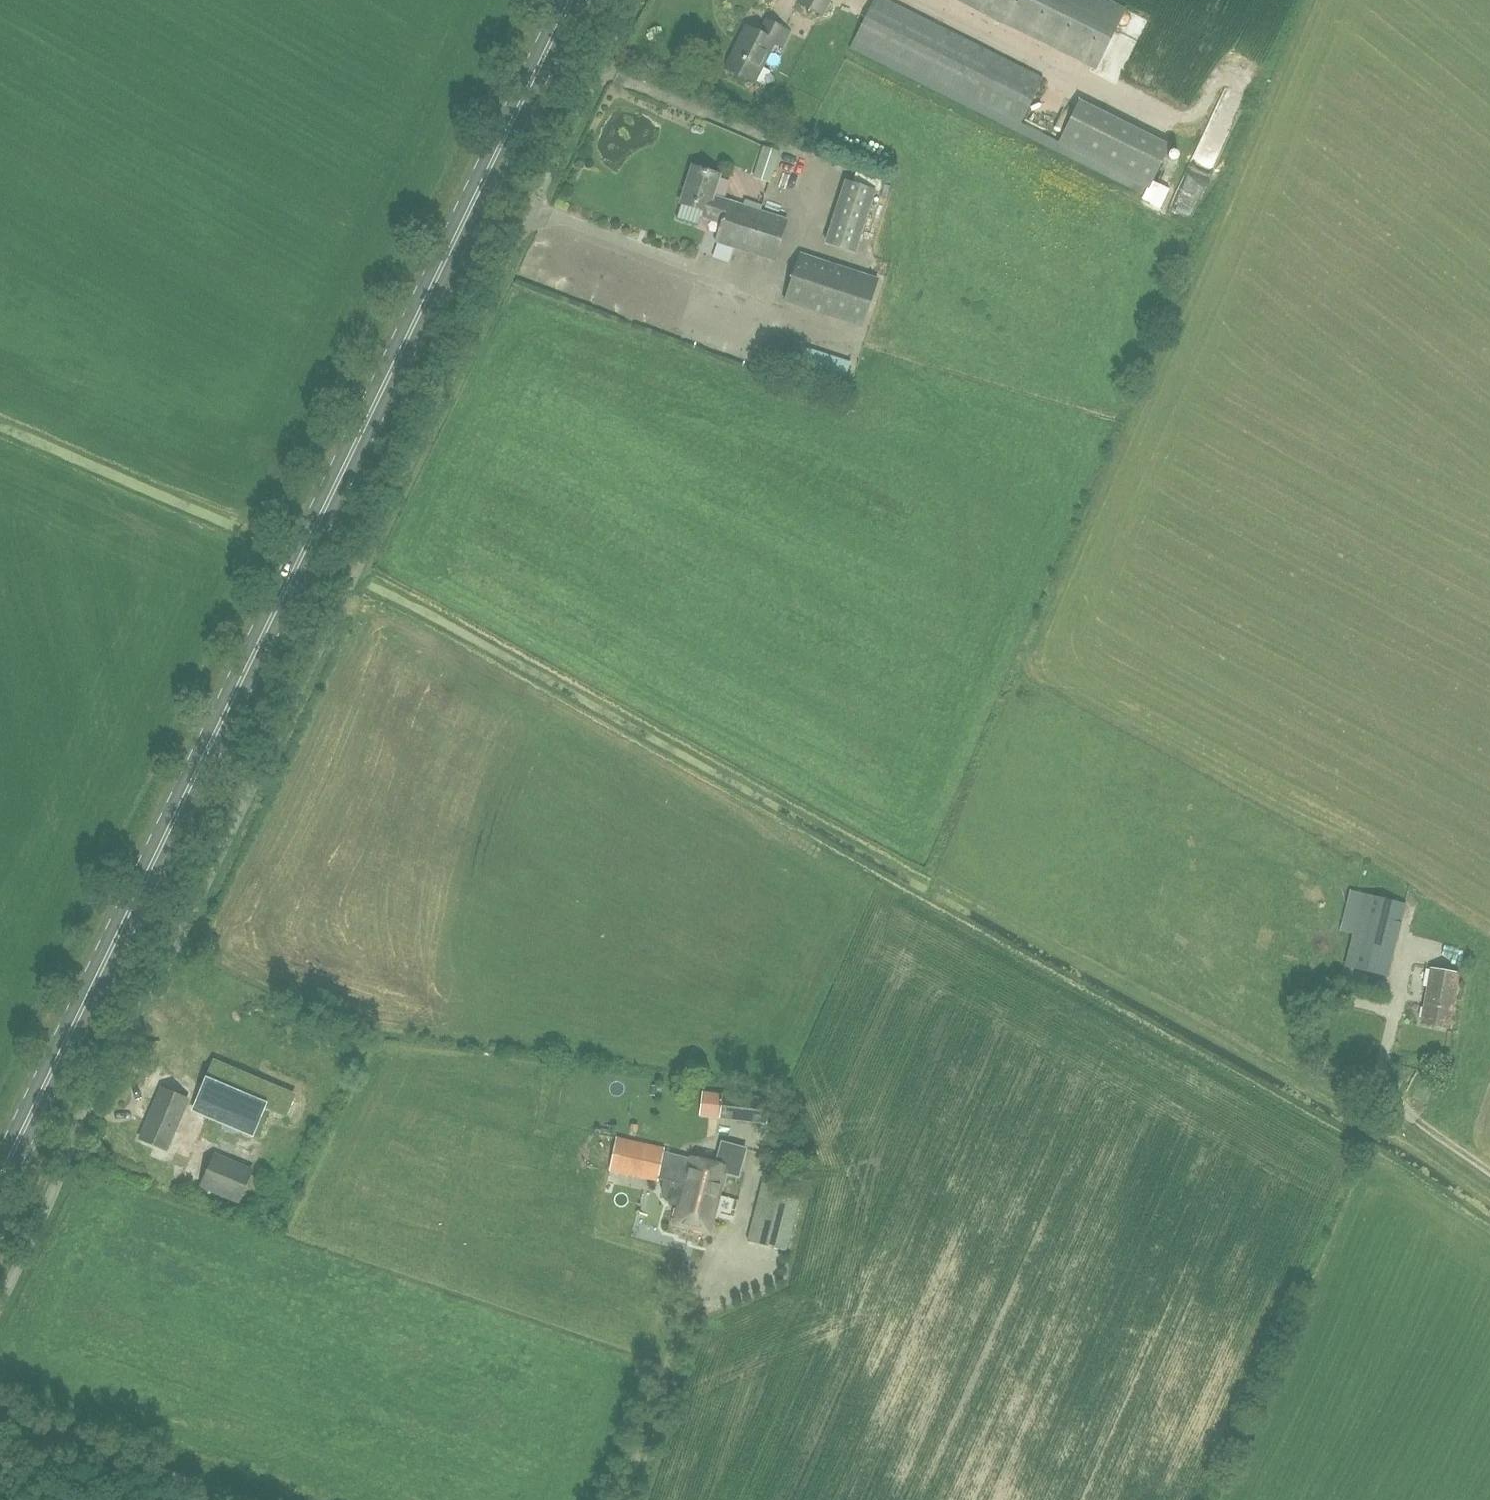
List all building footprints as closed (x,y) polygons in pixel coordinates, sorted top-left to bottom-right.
[(731,10),(735,0),(710,0),(731,10)] [(830,0),(799,0),(798,3),(822,15),(830,0)] [(1021,124),(1044,79),(888,0),(874,0),(854,39),(1021,124)] [(1108,0),(959,0),(1096,68),(1126,9),(1108,0)] [(725,67),(755,82),(774,41),(782,45),(789,31),(766,19),(760,33),(746,26),(725,67)] [(1124,30),(1103,73),(1122,83),(1144,40),(1124,30)] [(1059,143),(1148,188),(1143,199),(1160,208),(1170,189),(1152,180),(1169,147),(1080,102),(1059,143)] [(1206,137),(1184,188),(1203,196),(1225,145),(1206,137)] [(774,178),(785,148),(769,143),(759,173),(774,178)] [(774,260),(787,220),(713,196),(720,175),(692,166),(680,203),(706,211),(703,218),(721,223),(715,241),(774,260)] [(875,176),(843,171),(831,239),(863,244),(875,176)] [(785,301),(862,327),(878,280),(801,254),(785,301)] [(850,361),(806,346),(775,335),(766,359),(798,370),(798,368),(843,383),(850,361)] [(1405,904),(1363,893),(1349,890),(1339,931),(1353,934),(1345,966),(1387,976),(1405,904)] [(1449,1028),(1458,973),(1430,969),(1421,1024),(1449,1028)] [(293,1096),(220,1065),(215,1075),(210,1073),(196,1104),(254,1129),(264,1106),(285,1115),(293,1096)] [(173,1147),(198,1093),(173,1082),(149,1136),(173,1147)] [(719,1117),(765,1123),(769,1095),(723,1089),(719,1117)] [(664,1145),(617,1136),(609,1170),(657,1181),(664,1145)] [(692,1156),(683,1189),(673,1222),(708,1232),(727,1166),(692,1156)] [(203,1188),(242,1195),(246,1167),(208,1161),(203,1188)] [(785,1251),(799,1194),(799,1191),(765,1183),(750,1242),(785,1251)]
